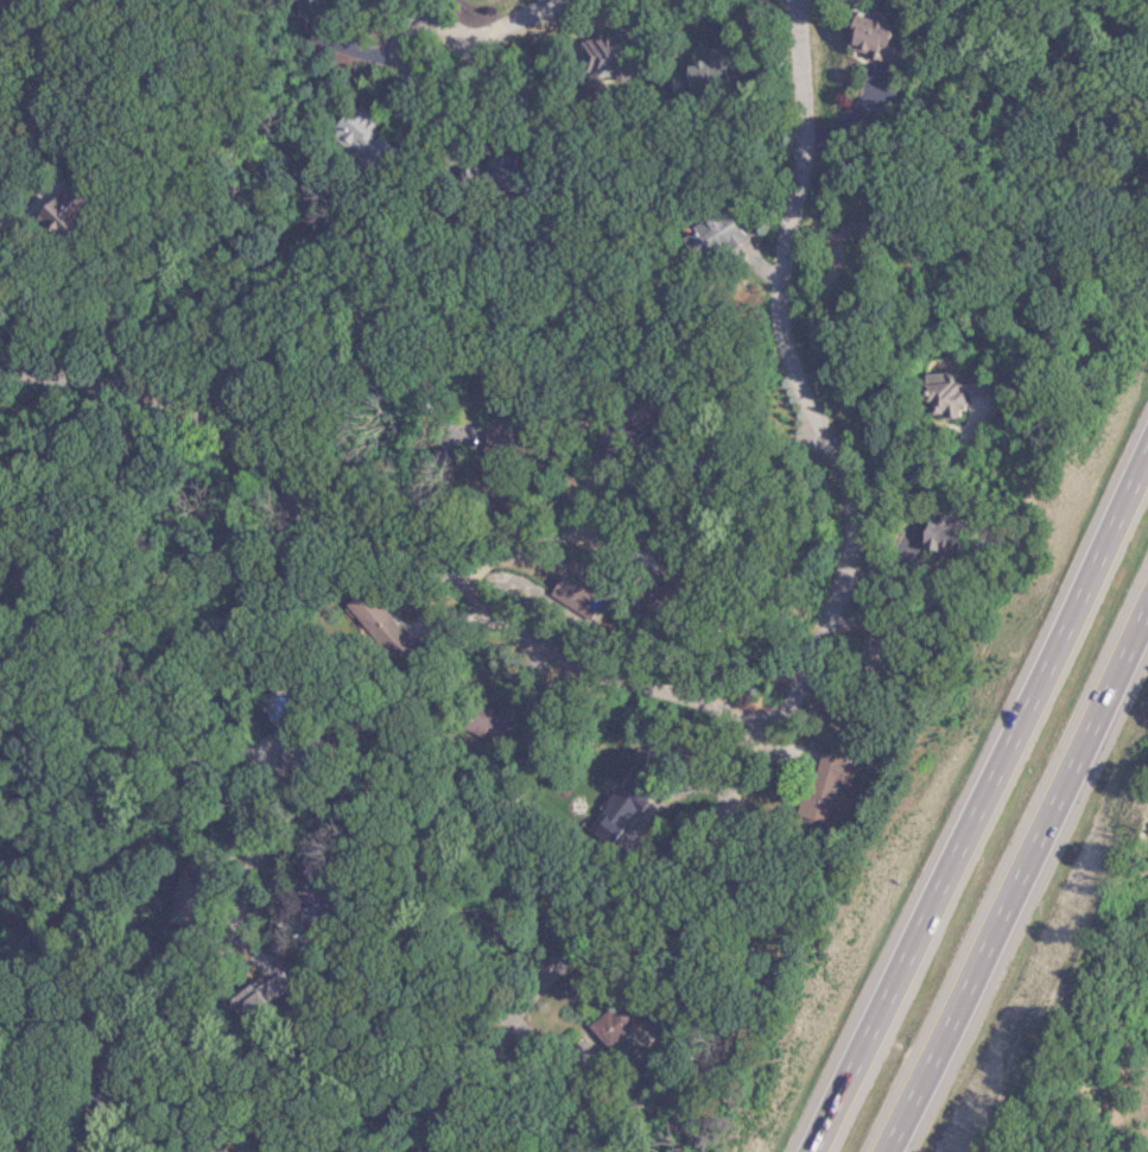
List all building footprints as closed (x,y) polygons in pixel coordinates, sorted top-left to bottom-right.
[(900,24),(848,12),(839,49),(891,61),(900,24)] [(334,126),(369,149),(384,125),(349,103),(334,126)] [(959,397),(980,394),(978,378),(944,383),(944,386),(923,389),(927,421),(955,417),(953,407),(960,406),(959,397)] [(945,523),(916,515),(908,543),(938,551),(945,523)] [(866,658),(870,640),(856,637),(852,655),(866,658)] [(497,745),(508,720),(467,701),(456,726),(497,745)] [(849,760),(813,751),(802,795),(838,803),(849,760)]
